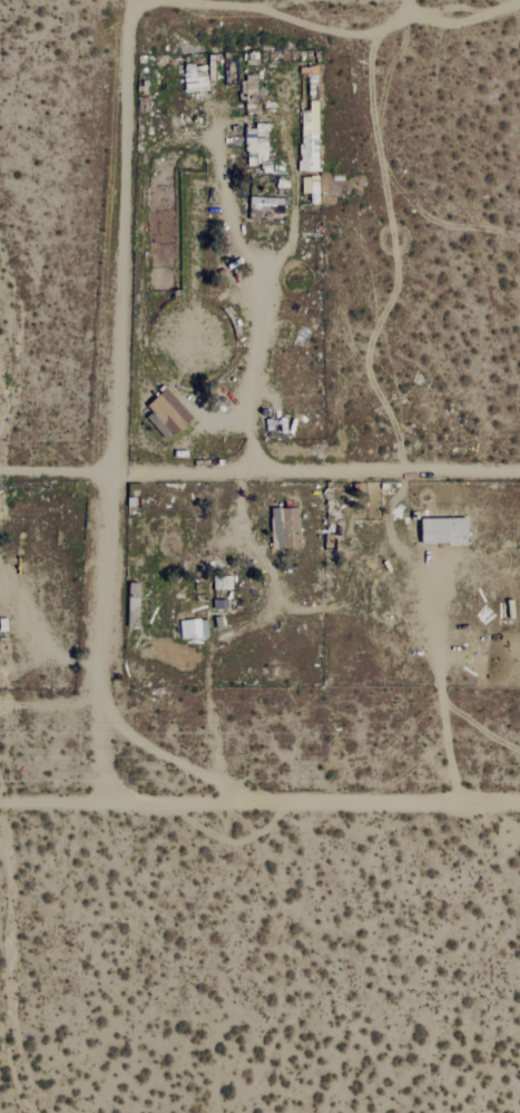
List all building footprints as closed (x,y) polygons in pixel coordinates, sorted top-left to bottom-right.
[(213,56),(209,56),(210,65),(195,66),(195,73),(185,73),(186,92),(215,91),(213,56)] [(318,171),(319,101),(311,101),(310,112),(301,112),(300,171),(318,171)] [(251,194),(250,204),(277,207),(276,213),(283,214),(285,198),(251,194)] [(192,417),(167,388),(143,409),(168,438),(192,417)] [(300,509),(279,510),(279,522),(272,522),(273,549),(301,548),(300,509)] [(422,518),(422,544),(469,544),(468,518),(422,518)] [(214,590),(232,590),(232,577),(214,577),(214,590)] [(181,639),(202,638),(201,620),(181,620),(181,639)]
